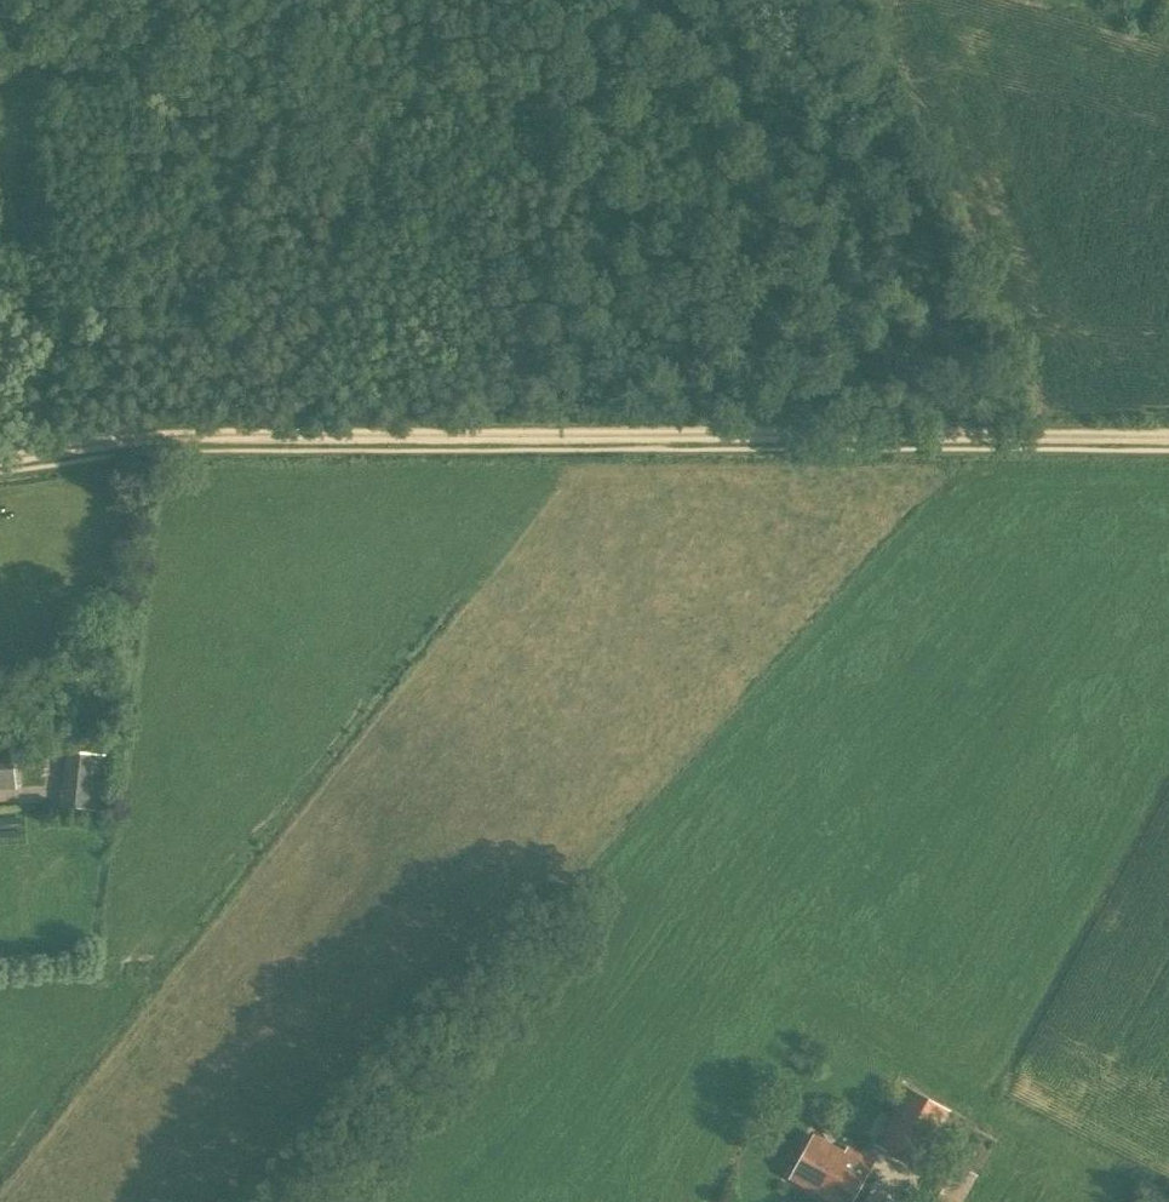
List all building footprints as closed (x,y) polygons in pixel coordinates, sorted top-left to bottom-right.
[(13,730),(0,731),(0,791),(17,790),(13,730)] [(61,806),(99,810),(105,754),(67,750),(61,806)] [(950,1110),(906,1087),(874,1145),(918,1168),(950,1110)] [(832,1201),(852,1201),(874,1162),(848,1148),(845,1153),(814,1136),(790,1179),(832,1201)]
